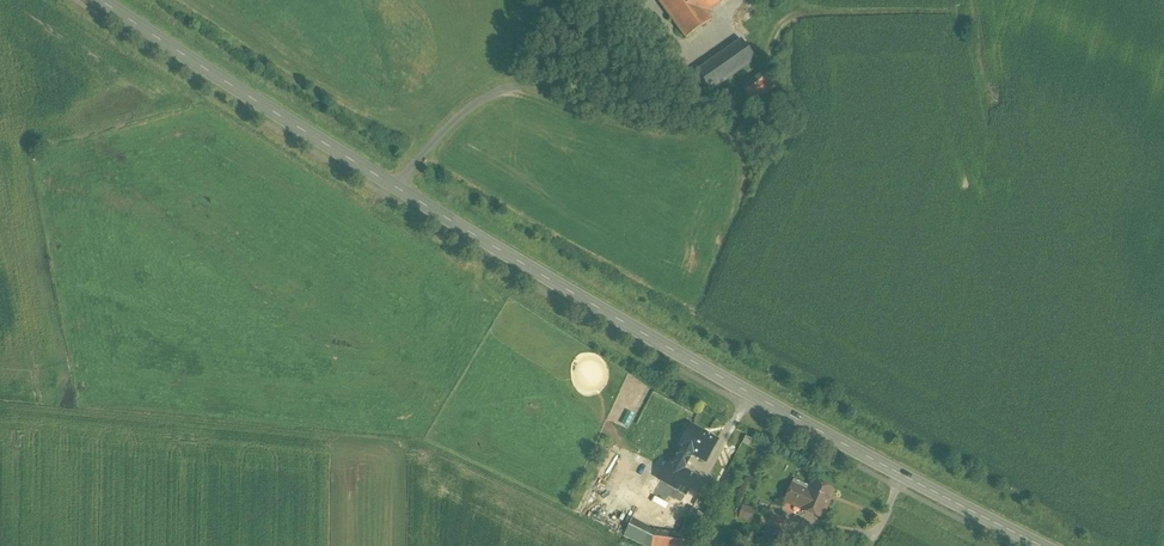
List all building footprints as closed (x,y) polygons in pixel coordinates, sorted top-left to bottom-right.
[(678,40),(698,24),(695,19),(724,0),(649,0),(678,40)] [(733,43),(691,73),(705,93),(707,92),(747,62),(733,43)] [(752,98),(776,90),(771,73),(746,82),(752,98)] [(717,440),(688,426),(685,424),(664,467),(661,466),(649,490),(702,517),(710,500),(688,489),(693,478),(681,472),(688,458),(704,466),(717,440)] [(837,488),(811,475),(803,492),(788,484),(779,502),(820,522),(837,488)] [(630,534),(655,545),(694,545),(700,533),(689,528),(685,538),(638,516),(630,534)]
